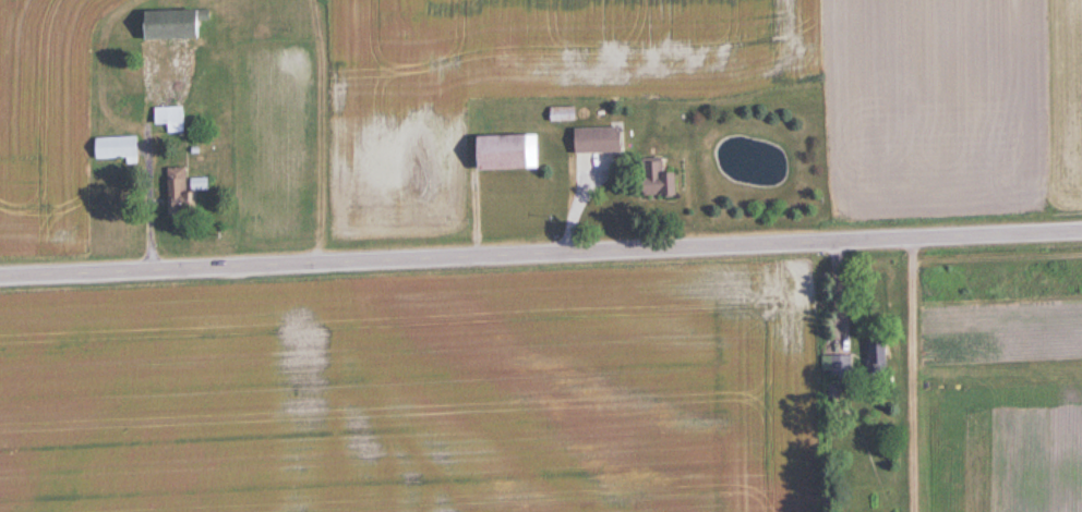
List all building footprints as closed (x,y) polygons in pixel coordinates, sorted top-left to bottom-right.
[(188,40),(188,11),(135,11),(135,40),(188,40)] [(164,133),(183,133),(183,108),(151,108),(151,125),(164,125),(164,133)] [(573,108),(547,108),(547,121),(573,121),(573,108)] [(569,154),(616,154),(616,129),(569,129),(569,154)] [(468,171),(537,170),(536,135),(468,136),(468,171)] [(124,160),(124,164),(137,164),(137,138),(91,138),(91,160),(124,160)] [(669,197),(669,174),(658,175),(658,160),(636,160),(636,197),(669,197)] [(164,215),(191,215),(192,192),(183,192),(183,169),(164,169),(164,215)] [(205,180),(187,180),(187,191),(205,191),(205,180)] [(869,374),(887,374),(887,343),(869,343),(869,374)] [(848,357),(827,357),(827,373),(848,373),(848,357)]
